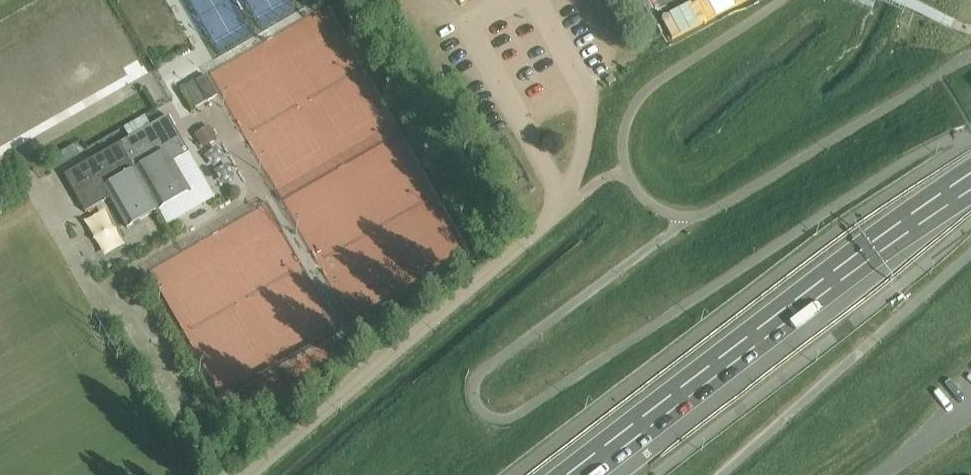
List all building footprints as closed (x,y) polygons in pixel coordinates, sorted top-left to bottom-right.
[(205,77),(196,83),(207,103),(217,98),(205,77)] [(612,77),(606,82),(609,87),(616,82),(612,77)] [(195,111),(206,104),(194,83),(183,89),(195,111)] [(64,177),(79,203),(85,214),(110,200),(127,229),(190,193),(173,164),(189,154),(168,117),(64,177)] [(208,128),(195,136),(201,146),(214,139),(208,128)]
